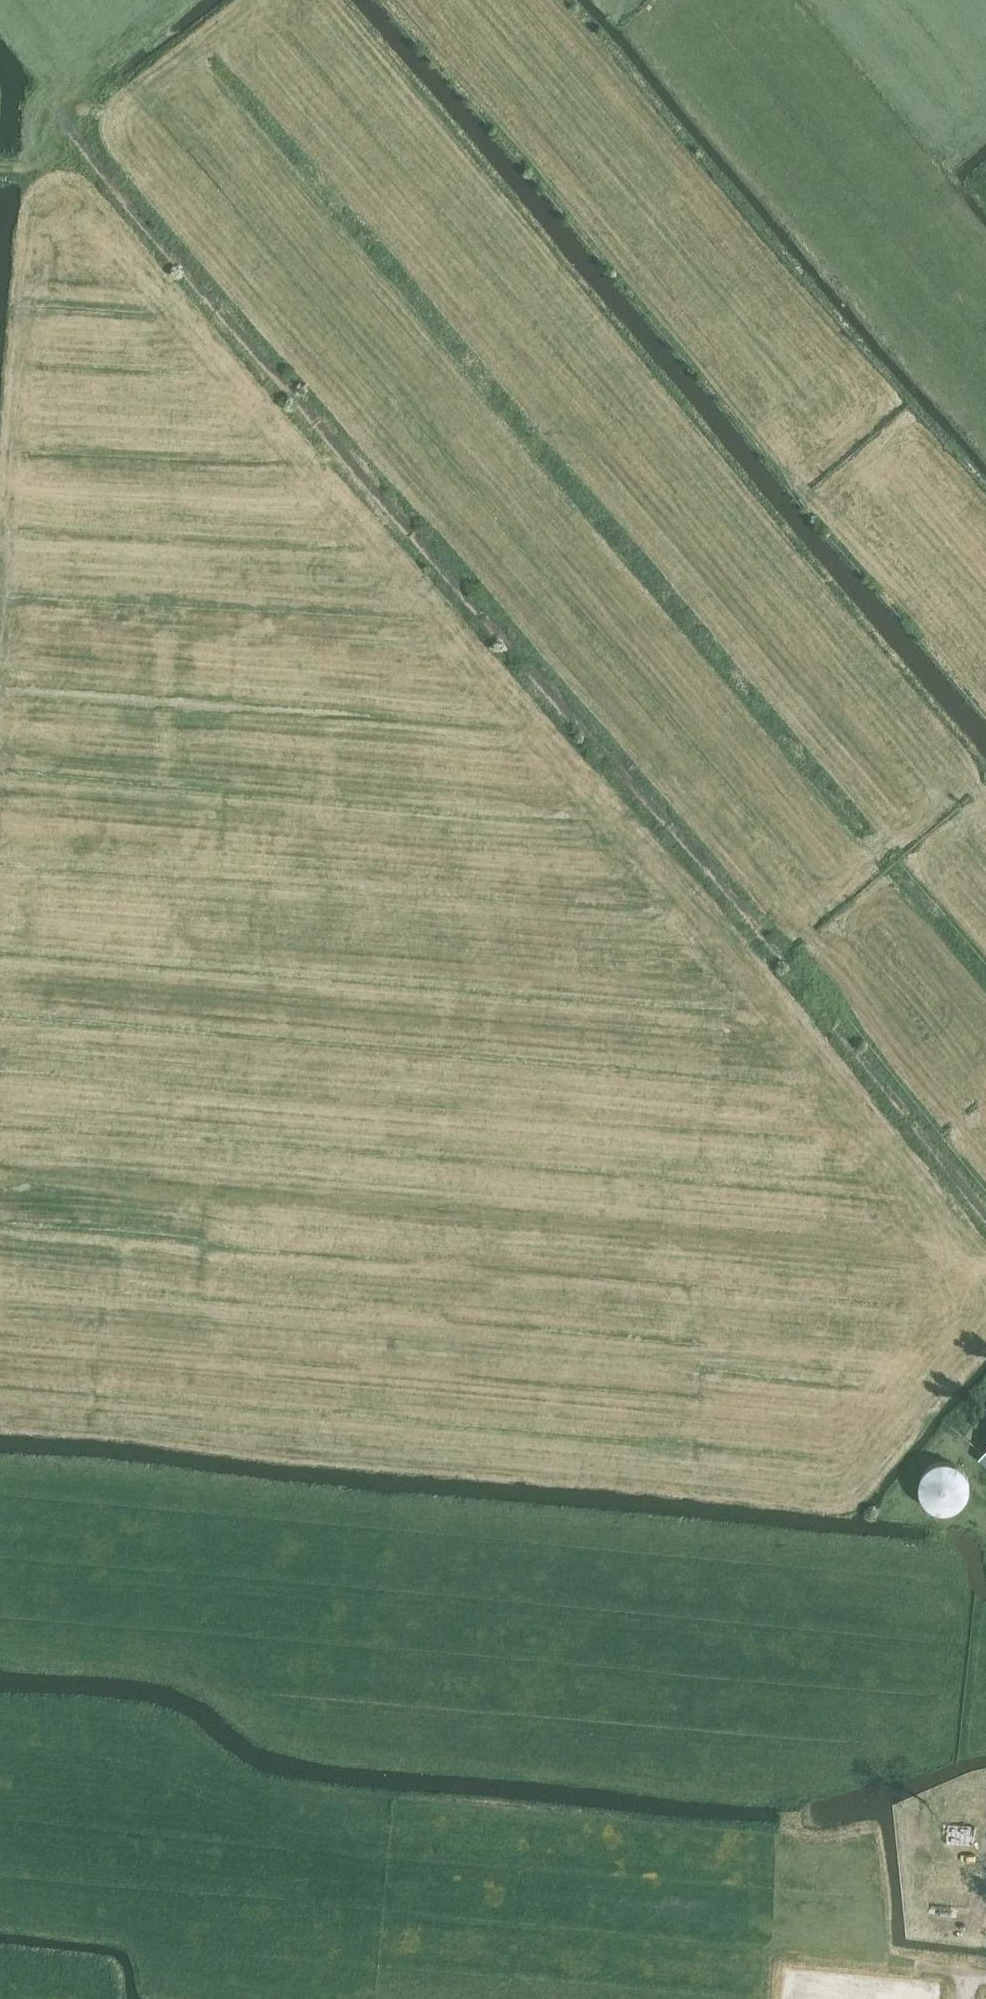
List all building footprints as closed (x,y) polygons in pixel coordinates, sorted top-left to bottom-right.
[(927,1505),(930,1507),(940,1511),(951,1511),(961,1506),(968,1497),(970,1486),(968,1476),(962,1468),(955,1463),(946,1461),(937,1462),(929,1466),(923,1473),(920,1480),(919,1489),(922,1497),(923,1500),(925,1502),(927,1505)] [(953,1790),(953,1813),(985,1814),(985,1790),(953,1790)] [(929,1904),(969,1906),(970,1885),(930,1883),(929,1904)]
